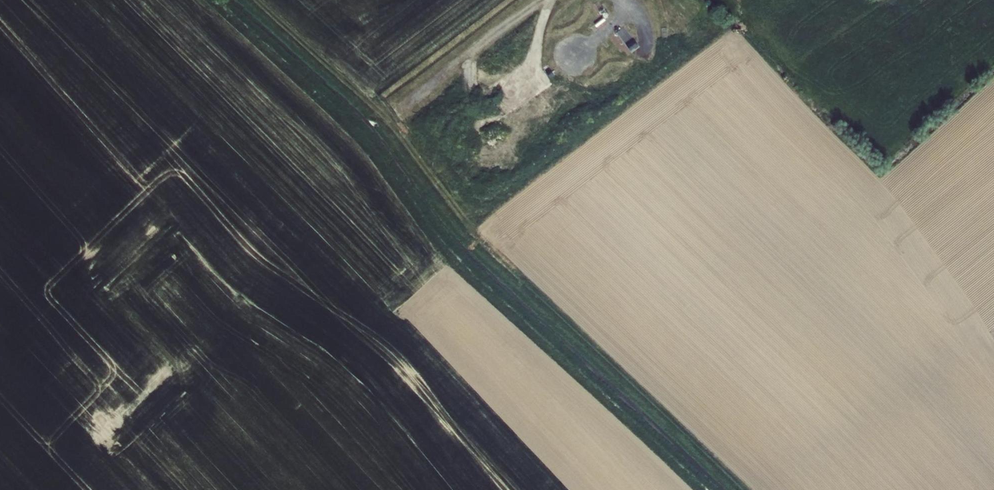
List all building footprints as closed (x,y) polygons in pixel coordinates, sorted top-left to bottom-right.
[(627,44),(635,40),(629,27),(621,30),(627,44)]
